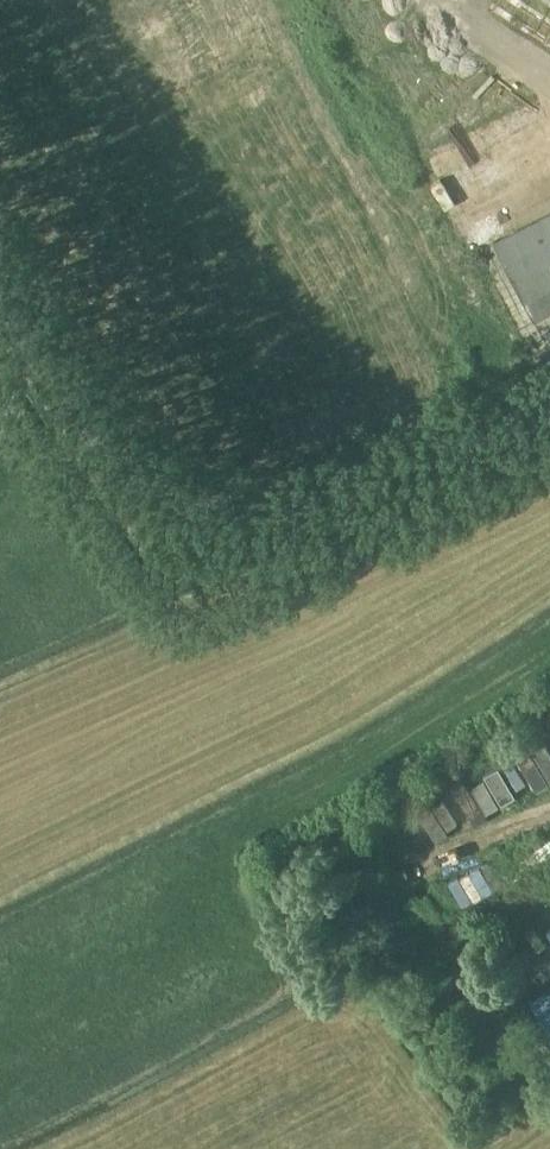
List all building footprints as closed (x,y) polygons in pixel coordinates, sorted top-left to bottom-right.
[(492,241),(532,318),(549,308),(549,211),(492,241)]
